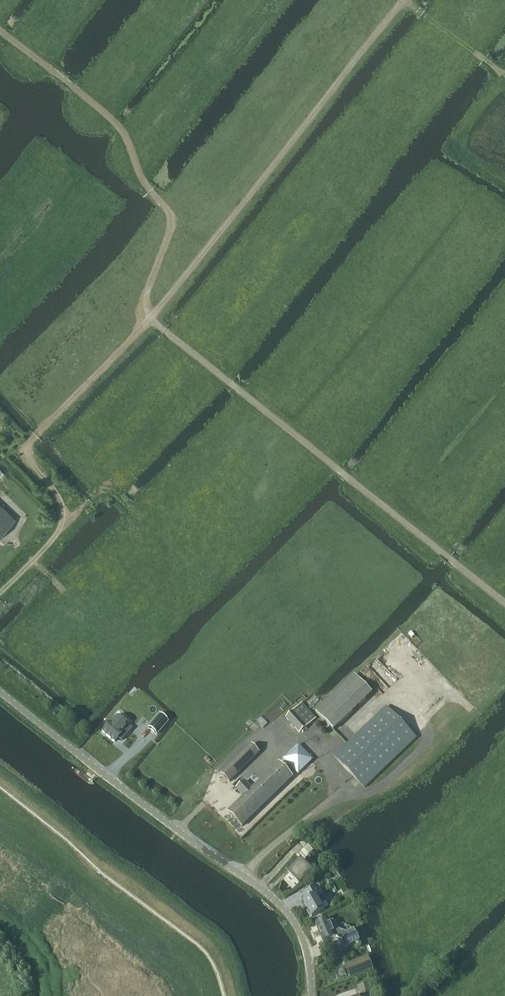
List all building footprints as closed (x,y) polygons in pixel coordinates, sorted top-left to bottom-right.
[(15,518),(0,504),(0,534),(15,518)] [(355,673),(325,701),(316,710),(333,728),(372,691),(355,673)] [(299,703),(284,717),(298,731),(313,717),(299,703)] [(365,787),(416,737),(386,706),(334,755),(365,787)] [(160,714),(148,727),(157,734),(168,721),(160,714)] [(110,723),(103,732),(115,742),(118,738),(122,741),(132,729),(117,716),(111,723),(110,723)] [(229,780),(259,752),(251,744),(222,772),(229,780)] [(242,825),(292,776),(279,762),(252,788),(245,780),(237,787),(244,795),(228,810),(242,825)] [(300,884),(313,871),(302,859),(288,872),(300,884)] [(312,916),(325,909),(318,897),(322,895),(318,886),(306,893),(309,899),(304,901),(312,916)] [(317,923),(323,941),(324,941),(336,936),(342,939),(345,946),(360,941),(357,934),(356,934),(354,929),(346,933),(339,929),(336,922),(329,919),(317,923)] [(357,987),(360,995),(372,992),(369,983),(357,987)]
